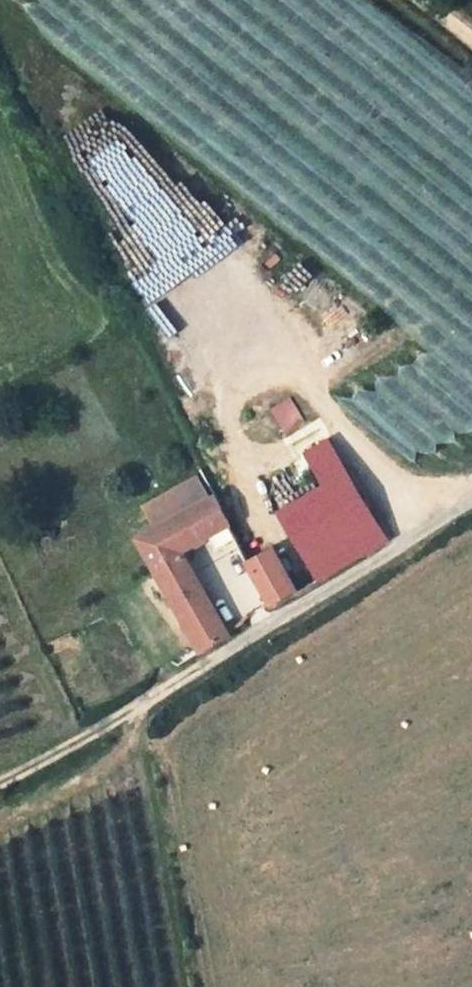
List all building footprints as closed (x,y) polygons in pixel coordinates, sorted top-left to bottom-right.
[(356,392),(384,451),(422,452),(443,442),(456,443),(457,431),(460,431),(471,425),(471,352),(460,351),(459,373),(445,379),(459,380),(458,400),(439,400),(437,395),(418,404),(407,381),(398,385),(373,384),(356,392)] [(262,402),(283,434),(305,421),(285,388),(262,402)] [(321,443),(283,465),(301,498),(276,511),(310,568),(376,529),(378,527),(326,440),(321,443)] [(253,474),(276,511),(301,498),(283,465),(280,459),(253,474)] [(227,525),(271,606),(293,593),(296,591),(257,522),(236,483),(212,497),(227,525)] [(227,525),(212,497),(138,538),(202,652),(229,637),(227,633),(180,552),(227,525)] [(376,529),(310,568),(318,582),(384,543),(376,529)] [(298,590),(314,581),(292,541),(276,550),(298,590)]
